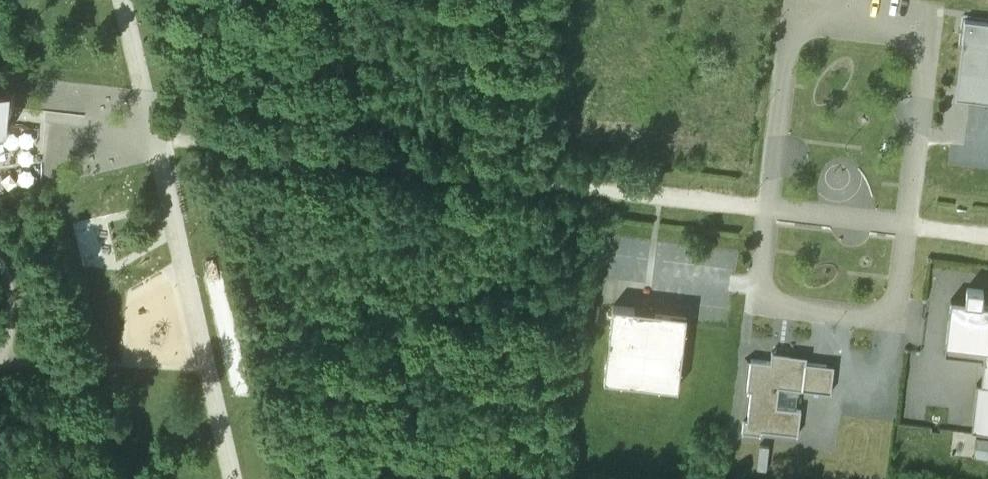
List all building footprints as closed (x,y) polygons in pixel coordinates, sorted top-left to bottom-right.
[(965,21),(962,44),(965,45),(960,87),(987,90),(987,24),(965,21)] [(0,95),(0,141),(7,140),(5,135),(13,133),(15,93),(0,95)] [(698,263),(698,275),(737,275),(737,247),(693,247),(693,263),(698,263)] [(970,300),(987,303),(987,298),(987,290),(971,288),(970,300)] [(973,428),(987,430),(987,304),(951,299),(944,353),(982,358),(973,428)] [(654,319),(634,317),(635,307),(613,304),(609,339),(613,339),(612,348),(612,349),(611,357),(607,357),(604,378),(626,381),(627,374),(632,375),(631,382),(678,387),(680,365),(674,365),(674,359),(681,360),(686,323),(687,314),(655,310),(654,319)] [(834,365),(806,362),(807,356),(790,354),(788,363),(751,359),(747,390),(751,390),(747,422),(743,421),(742,431),(761,434),(761,430),(798,434),(801,409),(777,406),(779,386),(831,392),(834,365)] [(955,449),(987,453),(987,431),(958,427),(955,449)]
